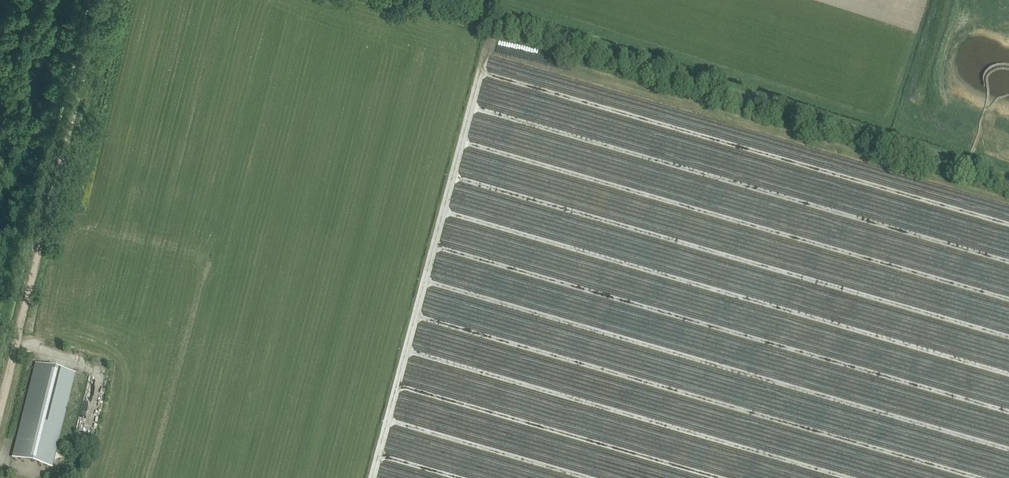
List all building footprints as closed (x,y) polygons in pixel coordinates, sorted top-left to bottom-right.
[(76,373),(45,365),(36,363),(12,457),(52,467),(76,373)]
